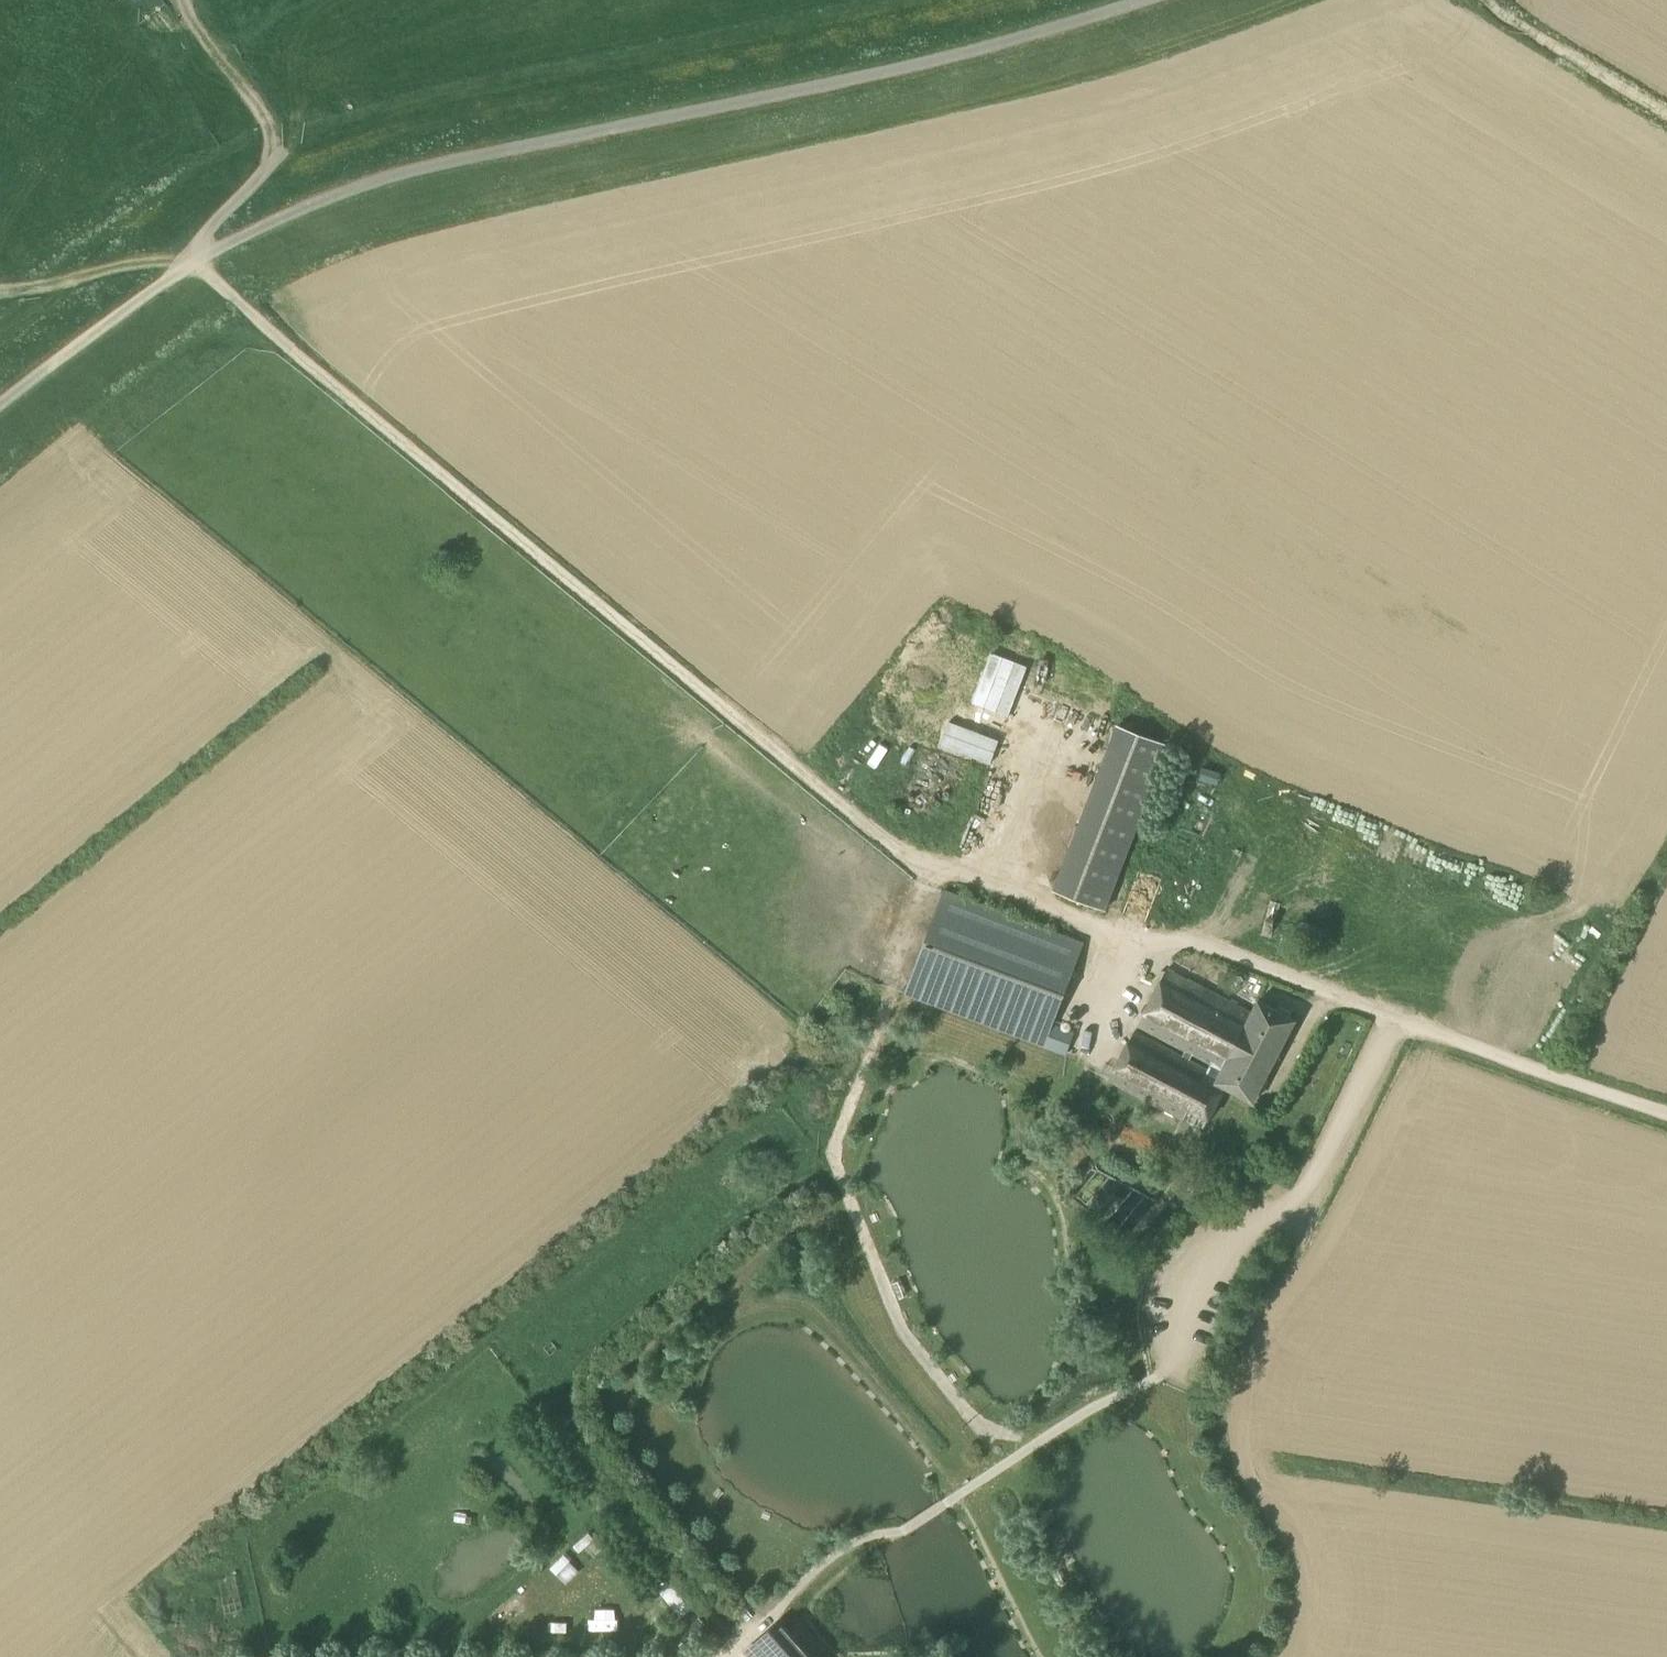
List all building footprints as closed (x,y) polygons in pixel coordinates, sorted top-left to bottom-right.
[(1115,715),(1062,885),(1113,901),(1166,731),(1115,715)] [(922,754),(894,738),(890,745),(870,734),(855,762),(903,788),(922,754)] [(1066,1054),(1074,1032),(1052,1024),(1083,944),(942,890),(903,992),(1066,1054)] [(1223,1085),(1253,1101),(1295,1020),(1257,1001),(1252,1012),(1167,967),(1136,1026),(1185,1052),(1183,1056),(1135,1030),(1108,1081),(1200,1129),(1223,1085)] [(635,1564),(614,1571),(622,1592),(642,1585),(635,1564)] [(548,1618),(549,1632),(565,1631),(564,1616),(548,1618)] [(780,1617),(742,1651),(747,1656),(816,1656),(780,1617)] [(708,1634),(694,1619),(682,1630),(695,1645),(708,1634)]
